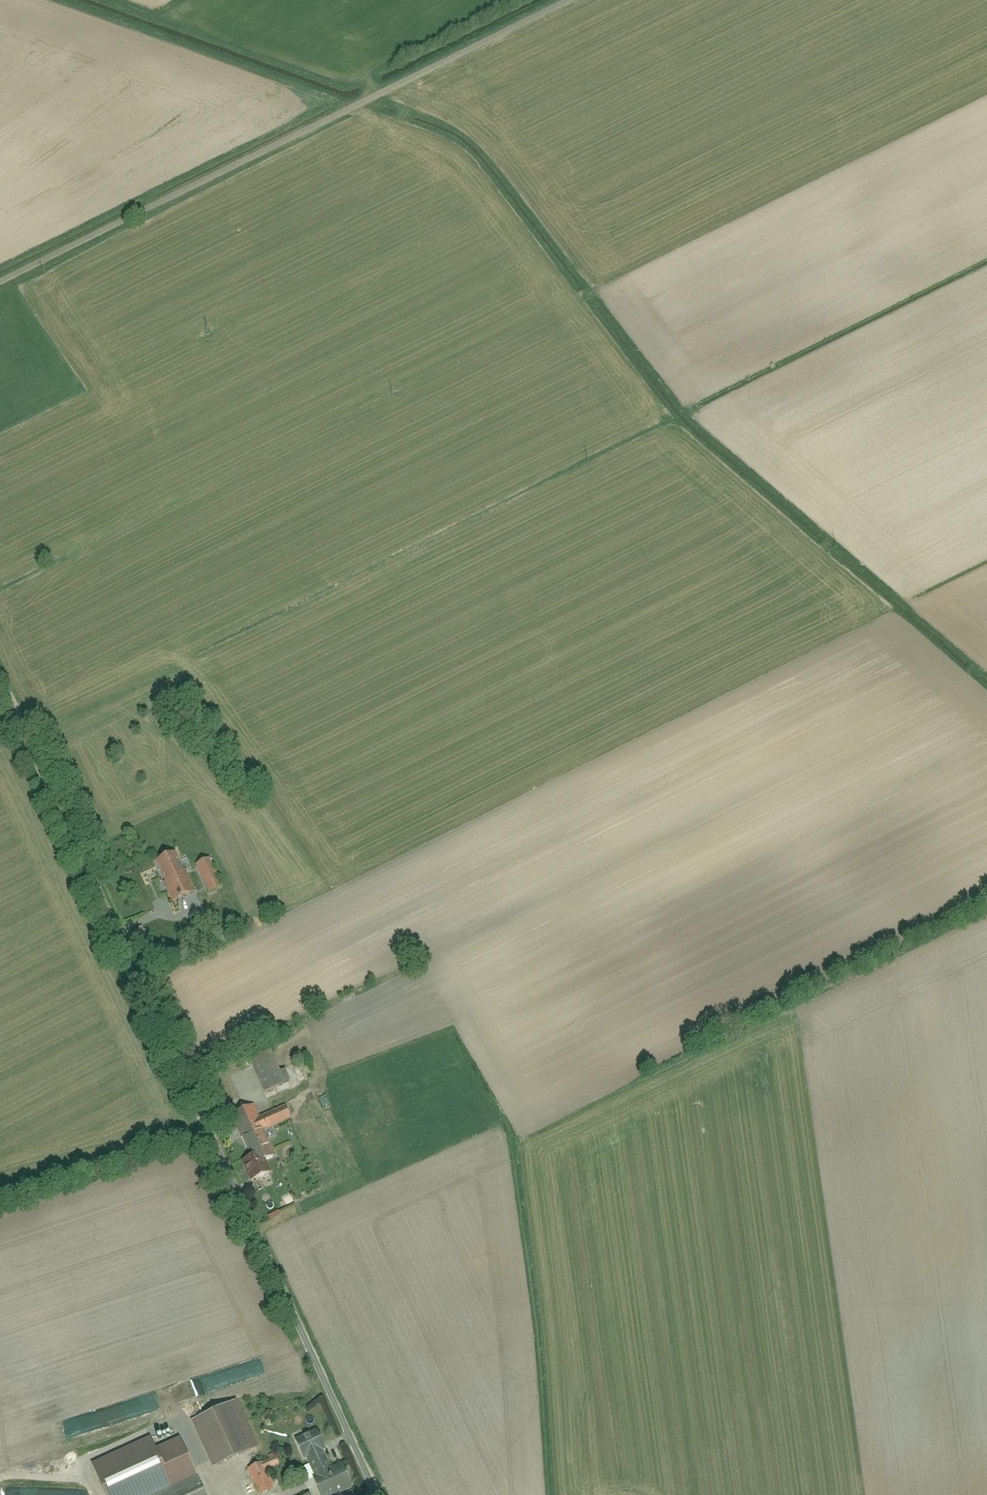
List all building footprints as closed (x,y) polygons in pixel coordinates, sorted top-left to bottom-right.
[(179,852),(155,862),(172,902),(196,892),(179,852)] [(216,857),(198,866),(212,894),(230,885),(216,857)] [(275,1056),(258,1064),(272,1094),(289,1086),(275,1056)] [(277,1153),(267,1130),(293,1119),(288,1105),(261,1116),(257,1105),(235,1114),(256,1162),(277,1153)] [(264,1162),(249,1170),(262,1194),(277,1186),(264,1162)] [(282,1210),(271,1214),(273,1219),(284,1215),(282,1210)] [(195,1423),(218,1469),(263,1446),(240,1400),(195,1423)] [(95,1466),(109,1494),(208,1494),(179,1437),(156,1449),(151,1439),(95,1466)] [(323,1494),(341,1494),(358,1486),(347,1465),(340,1468),(328,1445),(307,1456),(318,1478),(315,1480),(323,1494)] [(258,1484),(236,1494),(266,1494),(280,1488),(272,1471),(285,1465),(281,1456),(252,1470),(258,1484)]
